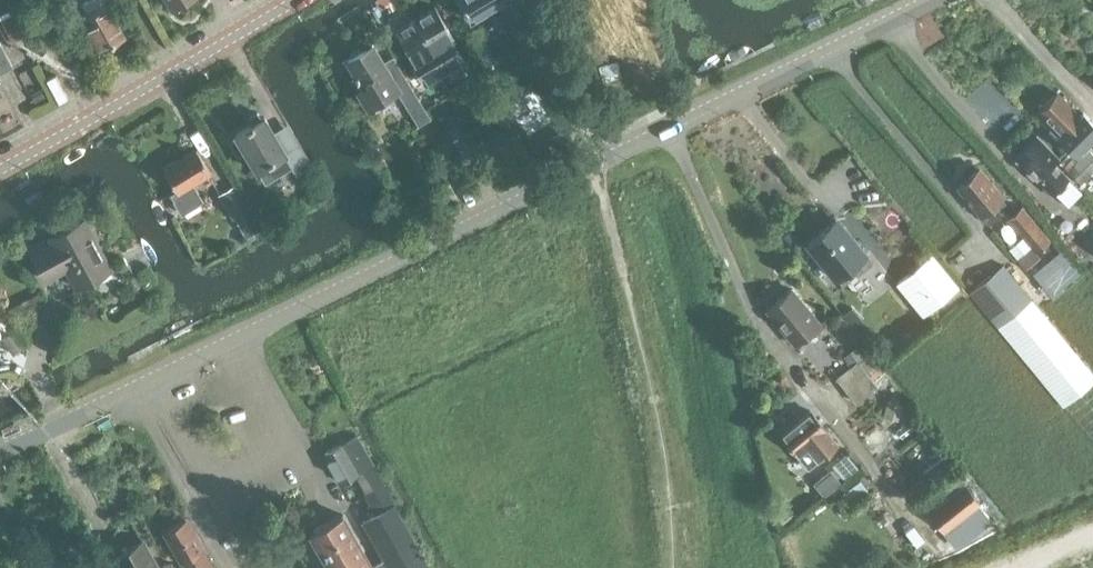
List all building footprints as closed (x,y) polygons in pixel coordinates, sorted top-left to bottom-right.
[(82,17),(100,50),(127,35),(108,2),(108,3),(106,0),(83,0),(81,1),(88,14),(82,17)] [(187,0),(168,0),(173,9),(187,0)] [(472,20),(493,8),(509,34),(527,23),(513,0),(459,0),(472,20)] [(451,38),(452,37),(434,5),(415,16),(447,71),(465,61),(451,38)] [(21,32),(8,13),(0,19),(0,20),(12,38),(21,32)] [(447,71),(415,16),(396,27),(414,60),(412,61),(426,84),(447,71)] [(13,65),(0,41),(0,72),(13,65)] [(370,108),(397,91),(419,125),(431,118),(399,63),(388,70),(371,42),(360,49),(359,47),(349,53),(350,55),(347,57),(365,87),(359,90),(370,108)] [(69,97),(60,81),(56,74),(46,79),(59,102),(69,97)] [(1039,108),(1063,132),(1059,135),(1075,152),(1092,134),(1092,121),(1083,112),(1080,115),(1056,91),(1039,108)] [(449,103),(448,108),(451,113),(456,114),(460,111),(461,106),(458,101),(453,100),(449,103)] [(237,135),(231,141),(238,153),(246,151),(258,171),(265,182),(291,166),(296,174),(312,165),(313,164),(291,127),(278,136),(274,130),(265,115),(264,116),(258,111),(250,116),(251,123),(235,133),(237,135)] [(1058,156),(1036,134),(1016,154),(1053,192),(1069,176),(1054,161),(1058,156)] [(205,182),(215,176),(197,146),(164,166),(177,188),(170,192),(174,199),(173,200),(181,214),(200,202),(200,201),(204,199),(194,183),(202,178),(205,182)] [(1067,170),(1081,183),(1092,171),(1092,153),(1089,149),(1067,170)] [(956,185),(989,223),(1001,212),(993,203),(1003,195),(979,165),(956,185)] [(218,193),(234,220),(236,218),(247,237),(261,228),(235,184),(218,193)] [(1020,205),(1007,217),(1022,235),(1008,248),(1017,258),(1025,268),(1040,256),(1036,250),(1050,238),(1020,205)] [(77,287),(95,277),(94,275),(110,266),(111,268),(112,268),(85,216),(49,236),(51,241),(47,243),(43,237),(28,246),(46,279),(66,268),(77,287)] [(836,280),(867,254),(836,216),(805,242),(836,280)] [(1084,239),(1092,248),(1092,231),(1084,239)] [(1033,267),(1052,294),(1083,272),(1063,245),(1033,267)] [(895,283),(922,316),(959,286),(932,253),(895,283)] [(994,322),(1028,294),(1003,263),(969,292),(994,322)] [(767,308),(796,344),(821,323),(792,288),(767,308)] [(994,322),(1062,405),(1092,380),(1092,372),(1028,294),(994,322)] [(856,361),(837,377),(857,401),(877,384),(859,361),(858,359),(856,361)] [(886,403),(883,414),(901,418),(904,407),(886,403)] [(837,442),(832,436),(810,409),(780,433),(808,467),(837,442)] [(363,490),(375,512),(396,500),(359,433),(343,442),(324,452),(341,482),(364,470),(372,485),(363,490)] [(846,449),(831,459),(841,474),(856,465),(846,449)] [(830,468),(813,482),(824,495),(841,481),(830,468)] [(966,482),(928,512),(946,534),(956,546),(992,518),(982,505),(966,482)] [(396,500),(375,512),(361,519),(384,558),(373,565),(374,567),(371,567),(434,567),(396,500)] [(789,507),(778,516),(784,523),(795,514),(789,507)] [(373,565),(372,563),(344,512),(310,532),(330,567),(371,567),(374,567),(373,565)] [(213,563),(186,517),(164,529),(185,564),(177,567),(205,567),(213,563)] [(116,555),(124,567),(159,567),(142,540),(116,555)] [(94,556),(74,567),(101,567),(94,556)]
